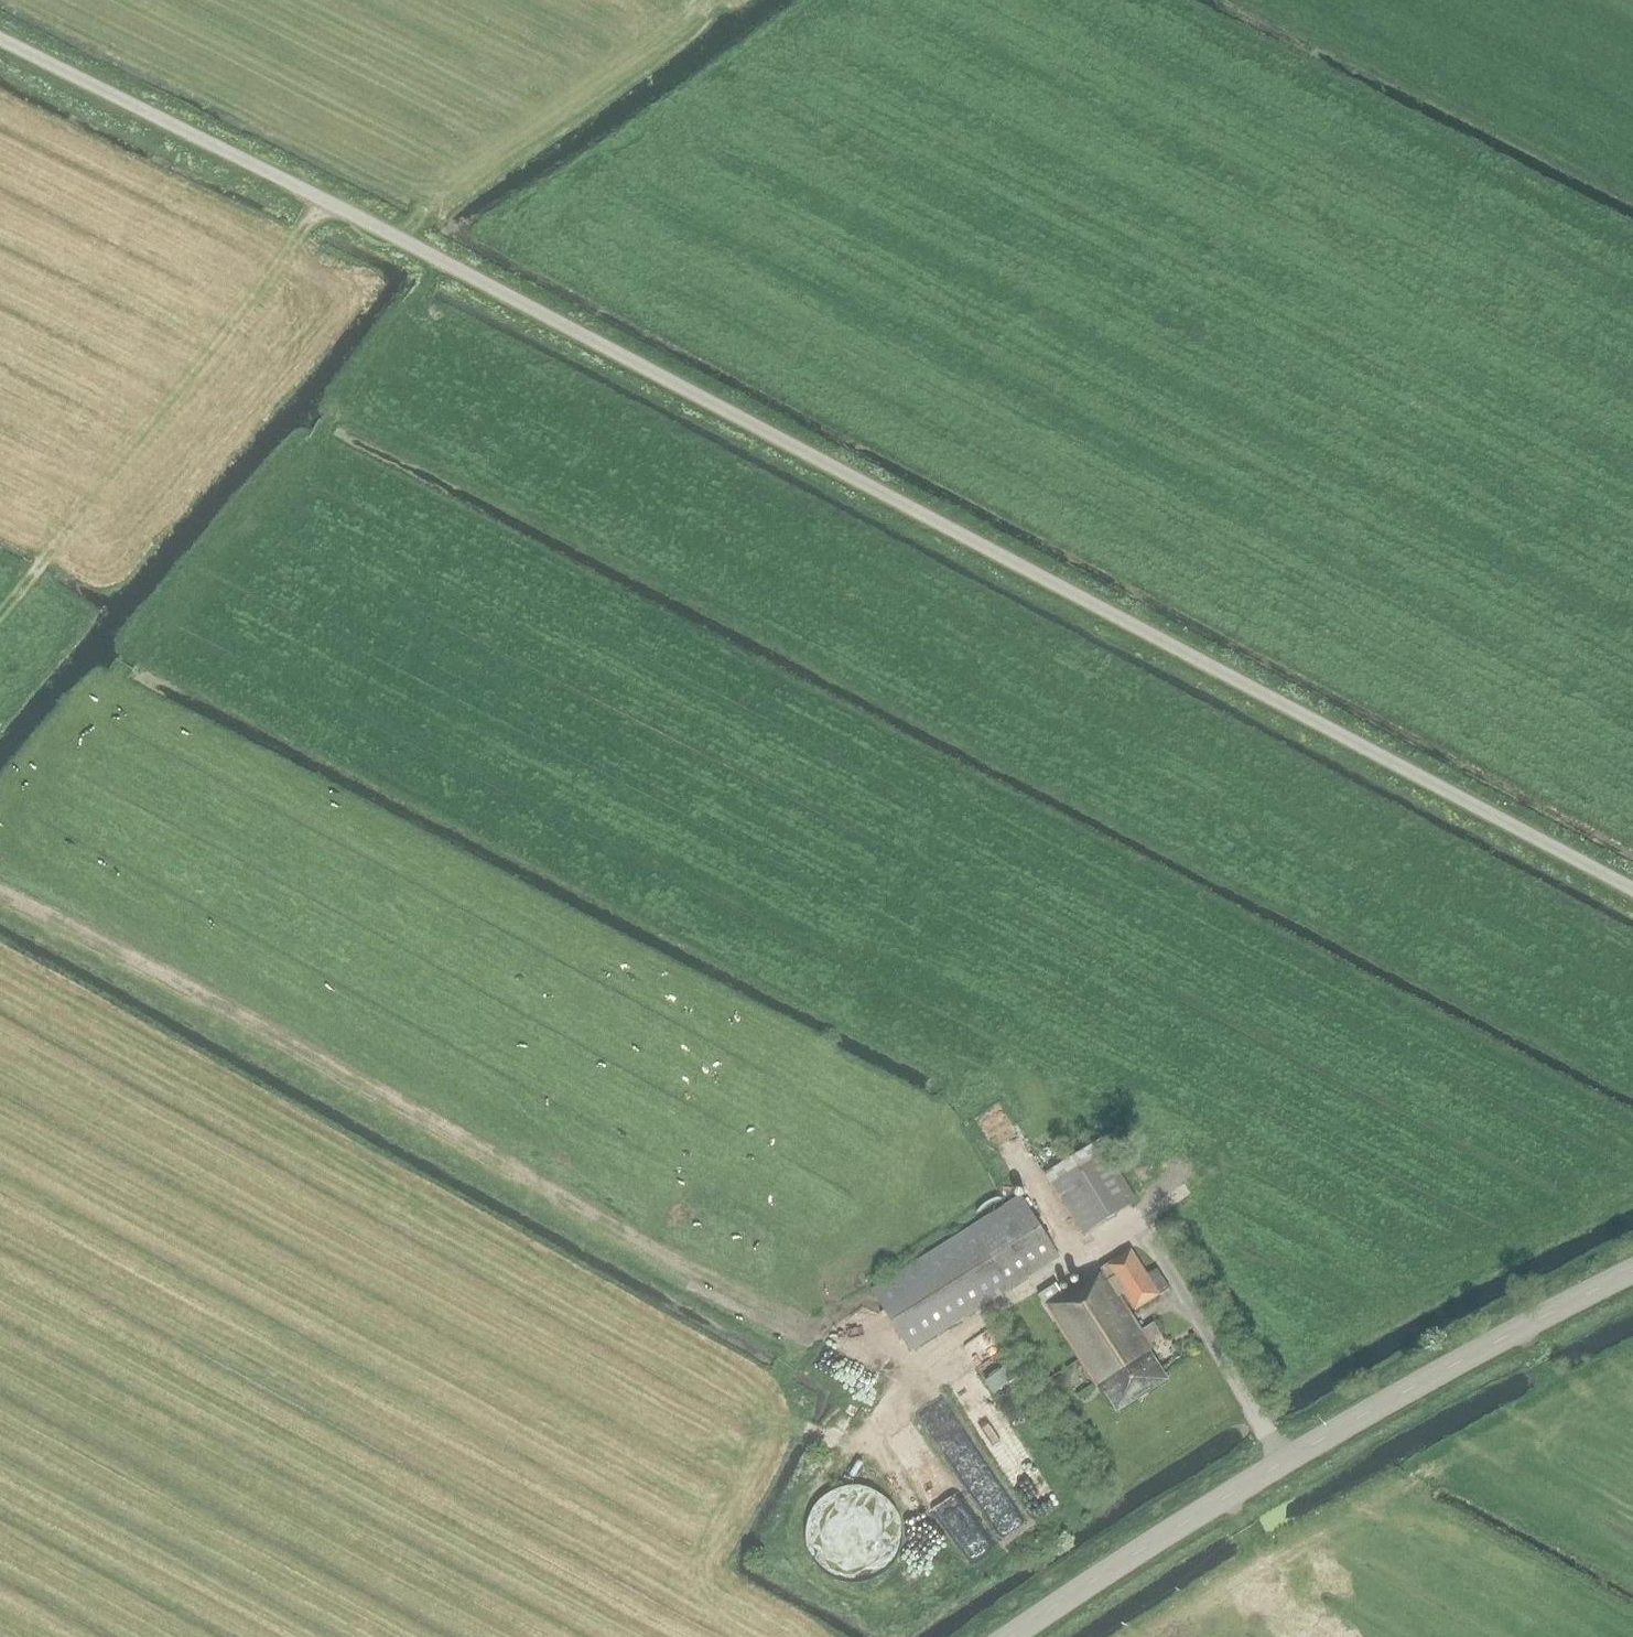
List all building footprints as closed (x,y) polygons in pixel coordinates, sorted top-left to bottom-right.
[(1084,1235),(1137,1203),(1098,1140),(1046,1173),(1084,1235)] [(909,1349),(1058,1256),(1021,1197),(872,1290),(909,1349)] [(1164,1232),(1171,1228),(1166,1220),(1159,1224),(1164,1232)] [(1159,1269),(1146,1277),(1131,1252),(1101,1270),(1103,1272),(1085,1283),(1083,1280),(1061,1294),(1056,1284),(1043,1291),(1037,1295),(1098,1396),(1106,1391),(1118,1410),(1166,1380),(1150,1353),(1154,1350),(1150,1344),(1162,1337),(1155,1326),(1144,1332),(1122,1297),(1127,1294),(1136,1309),(1158,1296),(1170,1288),(1159,1269)] [(1020,1373),(1013,1363),(1001,1371),(1000,1369),(990,1376),(991,1379),(986,1382),(994,1392),(1020,1373)] [(807,1512),(844,1588),(912,1556),(876,1480),(807,1512)] [(951,1528),(973,1564),(997,1550),(975,1514),(951,1528)]
